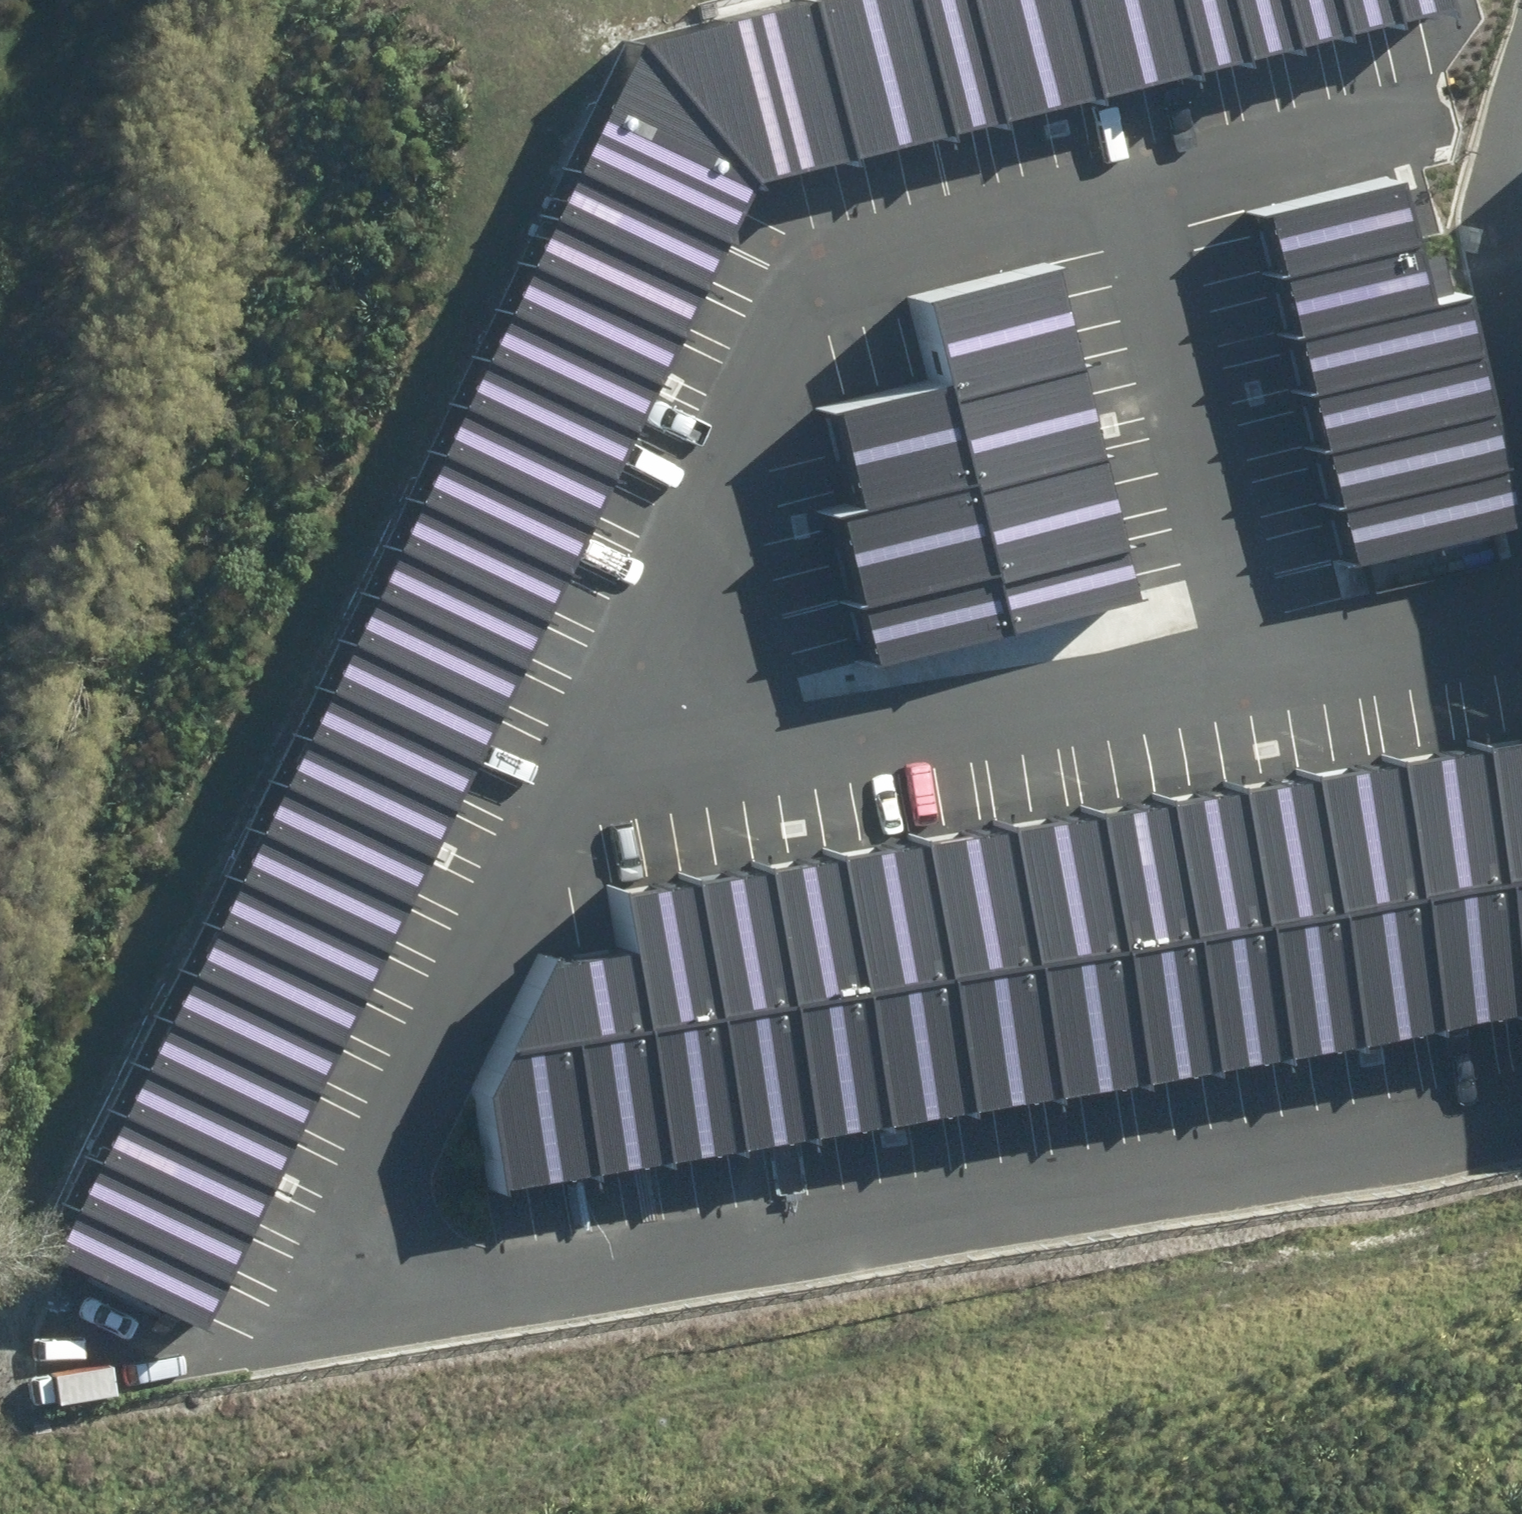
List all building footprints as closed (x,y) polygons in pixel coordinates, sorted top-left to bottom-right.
[(837,145),(799,0),(743,0),(628,29),(738,171),(787,158),(837,145)] [(935,119),(904,0),(799,0),(837,145),(886,132),(935,119)] [(983,107),(956,0),(904,0),(935,119),(959,113),(983,107)] [(1082,82),(1061,0),(956,0),(983,107),(1033,94),(1082,82)] [(1181,57),(1166,0),(1061,0),(1082,82),(1131,70),(1181,57)] [(1230,44),(1219,0),(1166,0),(1181,57),(1205,51),(1230,44)] [(1280,33),(1272,0),(1219,0),(1230,44),(1255,38),(1280,33)] [(1331,21),(1326,0),(1272,0),(1280,33),(1305,27),(1331,21)] [(1381,9),(1379,0),(1326,0),(1331,21),(1356,15),(1381,9)] [(1418,0),(1379,0),(1381,9),(1405,3),(1418,0)] [(628,29),(564,160),(712,231),(725,201),(738,171),(628,29)] [(701,254),(712,231),(564,160),(541,207),(689,278),(701,254)] [(1386,163),(1252,195),(1259,225),(1266,255),(1401,221),(1386,163)] [(678,301),(689,278),(541,207),(519,254),(667,325),(678,301)] [(1401,221),(1266,255),(1274,284),(1281,314),(1417,280),(1401,221)] [(655,349),(667,325),(519,254),(496,301),(644,372),(655,349)] [(938,381),(1065,349),(1054,302),(1042,255),(914,286),(934,367),(938,381)] [(1417,280),(1281,314),(1289,344),(1296,374),(1460,333),(1445,273),(1417,280)] [(633,396),(644,372),(496,301),(473,348),(621,419),(633,396)] [(1460,333),(1296,374),(1304,403),(1311,434),(1475,392),(1460,333)] [(610,443),(621,419),(473,348),(450,395),(599,466),(610,443)] [(961,475),(1089,444),(1077,396),(1065,349),(938,381),(957,459),(961,475)] [(836,449),(845,486),(957,459),(938,381),(934,367),(822,395),(836,449)] [(1475,392),(1311,434),(1319,463),(1326,493),(1490,452),(1475,392)] [(587,490),(599,466),(450,395),(428,442),(576,513),(587,490)] [(564,537),(576,513),(428,442),(405,490),(553,561),(564,537)] [(984,568),(1112,536),(1100,490),(1089,444),(961,475),(981,554),(984,568)] [(1490,452),(1326,493),(1334,523),(1341,553),(1505,511),(1490,452)] [(848,586),(981,554),(961,475),(957,459),(845,486),(825,491),(838,547),(848,586)] [(542,584),(553,561),(405,490),(382,537),(530,608),(542,584)] [(984,568),(996,616),(1124,584),(1118,560),(1112,536),(984,568)] [(519,631),(530,608),(382,537),(359,584),(508,655),(519,631)] [(981,554),(848,586),(856,617),(863,648),(996,616),(984,568),(981,554)] [(495,680),(508,655),(359,584),(337,631),(485,702),(495,680)] [(473,725),(485,702),(337,631),(314,678),(462,749),(473,725)] [(451,773),(462,749),(314,678),(291,725),(439,796),(451,773)] [(1517,723),(1483,729),(1505,863),(1521,860),(1521,722),(1517,723)] [(428,820),(439,796),(291,725),(269,772),(417,843),(428,820)] [(1505,863),(1483,729),(1435,737),(1388,745),(1410,879),(1505,863)] [(1410,879),(1388,745),(1343,752),(1298,759),(1321,894),(1410,879)] [(1321,894),(1298,759),(1263,765),(1227,772),(1250,906),(1321,894)] [(405,867),(417,843),(269,772),(246,820),(394,891),(405,867)] [(1250,906),(1227,772),(1190,778),(1152,784),(1175,918),(1250,906)] [(1175,918),(1152,784),(1120,789),(1089,795),(1111,929),(1175,918)] [(1111,929),(1089,795),(1049,801),(1010,808),(1032,942),(1111,929)] [(1032,942),(1010,808),(961,816),(913,824),(936,958),(1032,942)] [(382,914),(394,891),(246,820),(223,867),(371,938),(382,914)] [(936,958),(913,824),(870,831),(826,838),(849,972),(936,958)] [(849,972),(826,838),(790,844),(754,851),(776,984),(849,972)] [(776,984),(754,851),(717,857),(680,863),(701,997),(776,984)] [(1505,863),(1521,965),(1521,860),(1505,863)] [(701,997),(680,863),(649,868),(617,873),(626,929),(639,1008),(701,997)] [(1505,863),(1410,879),(1433,1013),(1480,1005),(1521,998),(1521,965),(1505,863)] [(360,961),(371,938),(223,867),(200,914),(348,985),(360,961)] [(1433,1013),(1410,879),(1321,894),(1344,1028),(1388,1021),(1433,1013)] [(1344,1028),(1321,894),(1250,906),(1272,1040),(1308,1034),(1344,1028)] [(1272,1040),(1250,906),(1175,918),(1198,1052),(1235,1046),(1272,1040)] [(337,1008),(348,985),(200,914),(178,961),(326,1032),(337,1008)] [(1198,1052),(1175,918),(1111,929),(1134,1063),(1166,1058),(1198,1052)] [(536,946),(493,1031),(561,1020),(639,1008),(626,929),(581,937),(536,946)] [(1134,1063),(1111,929),(1032,942),(1055,1076),(1095,1070),(1134,1063)] [(1055,1076),(1032,942),(936,958),(959,1092),(1001,1085),(1055,1076)] [(959,1092),(936,958),(849,972),(872,1107),(915,1100),(959,1092)] [(314,1055),(326,1032),(178,961),(155,1008),(303,1079),(314,1055)] [(872,1107),(849,972),(776,984),(799,1119),(835,1113),(872,1107)] [(799,1119),(776,984),(701,997),(724,1132),(761,1125),(799,1119)] [(724,1132),(701,997),(639,1008),(661,1142),(692,1137),(724,1132)] [(292,1103),(303,1079),(155,1008),(132,1055),(280,1126),(292,1103)] [(661,1142),(639,1008),(561,1020),(583,1155),(622,1148),(661,1142)] [(536,1162),(583,1155),(561,1020),(493,1031),(471,1082),(490,1170),(536,1162)] [(269,1150),(280,1126),(132,1055),(109,1102),(257,1173),(269,1150)] [(246,1197),(257,1173),(109,1102),(87,1150),(235,1220),(246,1197)] [(223,1244),(235,1220),(87,1150),(64,1197),(212,1267),(223,1244)] [(201,1291),(212,1267),(64,1197),(41,1244),(189,1315),(201,1291)]
